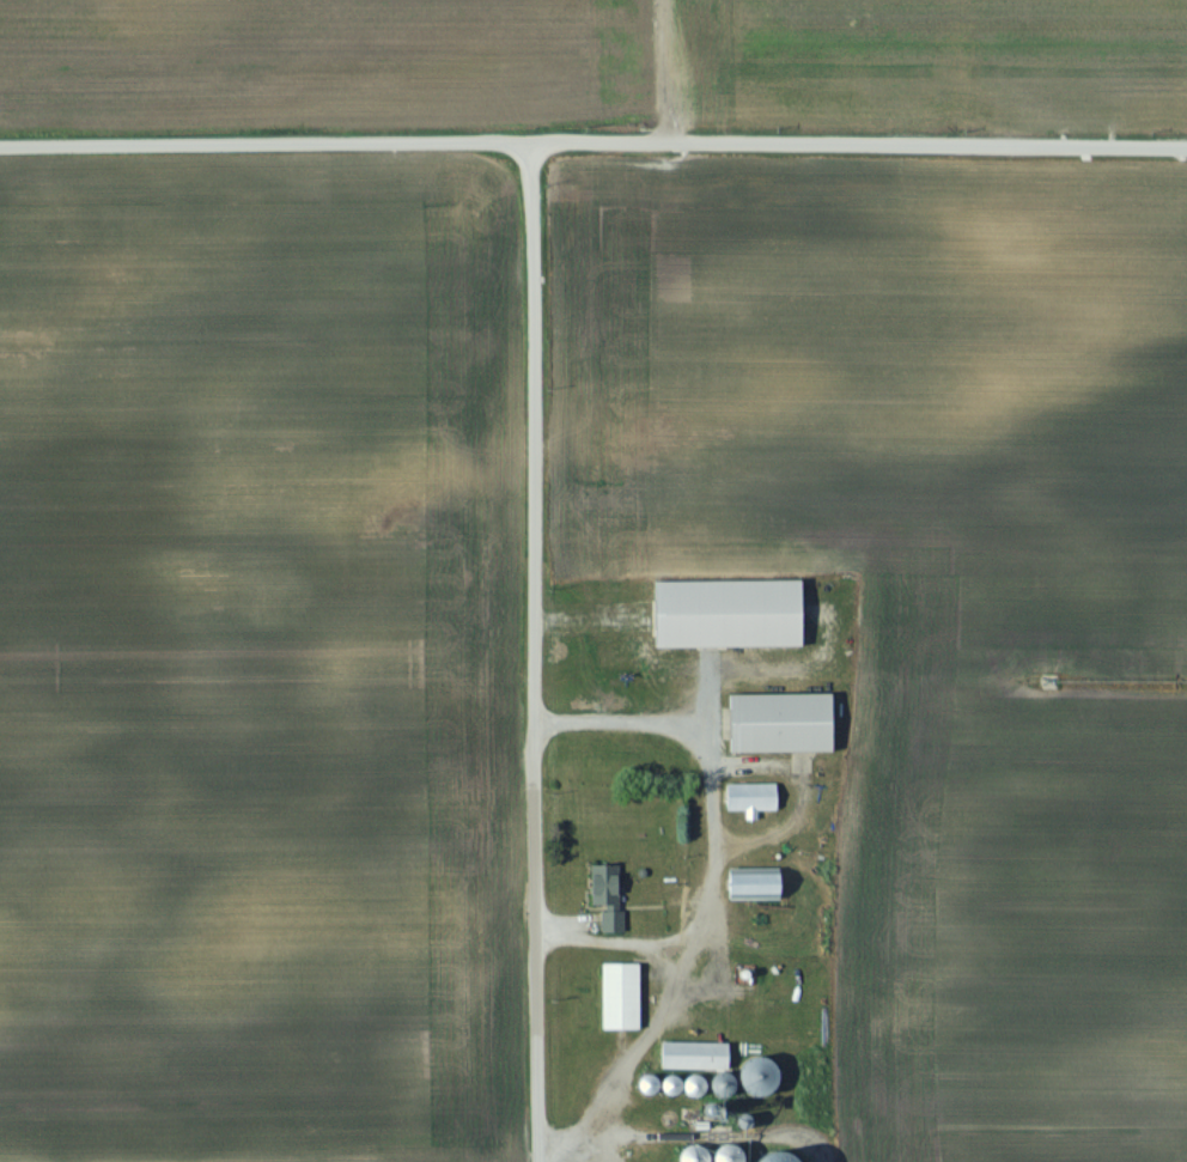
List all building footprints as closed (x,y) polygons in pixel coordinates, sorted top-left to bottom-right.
[(727,753),(829,753),(829,695),(727,695),(727,753)] [(723,785),(723,811),(744,811),(744,820),(754,820),(754,812),(775,812),(775,785),(723,785)] [(589,907),(617,907),(617,866),(589,866),(589,907)] [(723,869),(723,901),(776,901),(776,869),(723,869)] [(621,933),(621,912),(601,912),(601,933),(621,933)] [(637,1030),(637,964),(600,964),(600,1030),(637,1030)] [(658,1071),(726,1071),(726,1044),(658,1044),(658,1071)] [(773,1091),(762,1057),(739,1065),(750,1099),(773,1091)]
